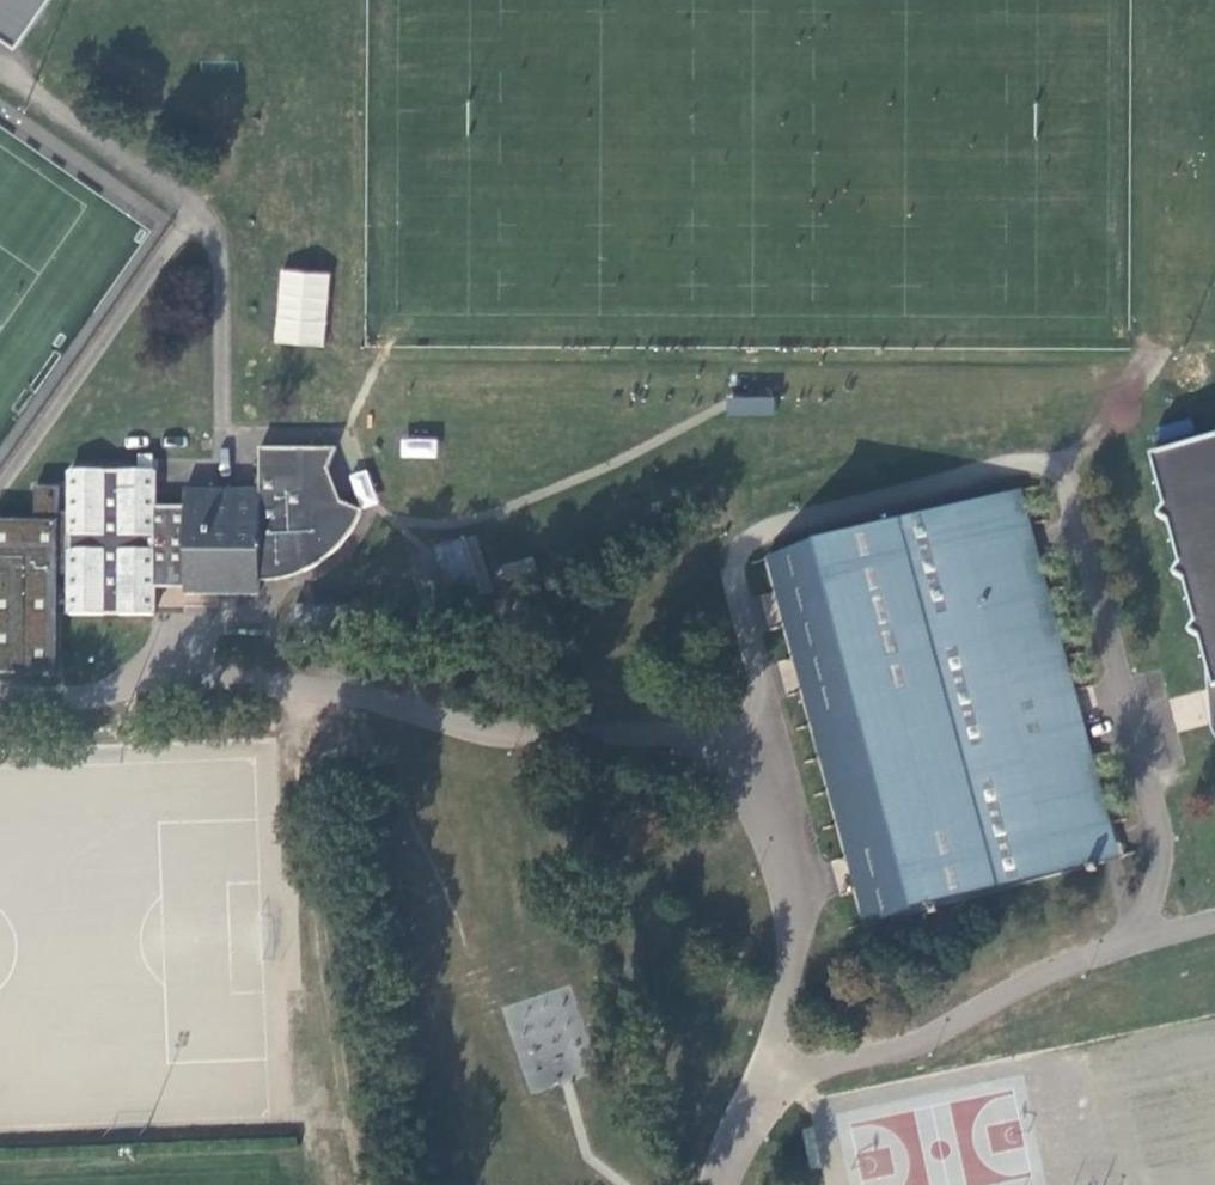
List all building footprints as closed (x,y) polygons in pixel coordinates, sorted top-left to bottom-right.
[(50,0),(0,0),(0,33),(18,46),(50,0)] [(324,348),(330,272),(279,268),(272,343),(324,348)] [(774,398),(728,397),(727,415),(774,416),(774,398)] [(401,436),(399,455),(436,459),(438,440),(401,436)] [(1152,456),(1165,504),(1158,516),(1170,523),(1181,562),(1174,574),(1186,580),(1196,619),(1190,631),(1201,638),(1214,687),(1214,439),(1152,456)] [(259,581),(259,565),(274,565),(275,571),(282,570),(288,568),(295,566),(301,564),(304,571),(311,568),(317,565),(323,561),(328,557),(334,552),(339,548),(344,542),(348,536),(352,530),(356,525),(359,518),(362,512),(340,502),(318,493),(328,471),(337,449),(260,448),(260,490),(186,489),(185,508),(155,507),(155,471),(71,470),(71,512),(59,512),(59,487),(36,487),(36,521),(0,521),(0,672),(15,672),(15,663),(25,664),(24,672),(58,672),(59,573),(70,573),(70,615),(154,616),(155,588),(155,574),(185,574),(185,588),(185,594),(259,595),(259,581)] [(318,493),(340,502),(328,471),(318,493)] [(1034,593),(1008,494),(771,557),(870,925),(1090,866),(1092,872),(1099,870),(1097,864),(1106,861),(1062,695),(1072,692),(1045,590),(1034,593)] [(483,595),(464,537),(436,546),(454,604),(483,595)] [(274,565),(259,565),(259,581),(266,580),(272,580),(279,579),(285,578),(292,576),(298,574),(304,571),(301,564),(295,566),(288,568),(282,570),(275,571),(274,565)] [(171,588),(185,588),(185,574),(155,574),(155,588),(171,588)] [(539,1001),(509,1003),(512,1039),(541,1038),(539,1001)]
